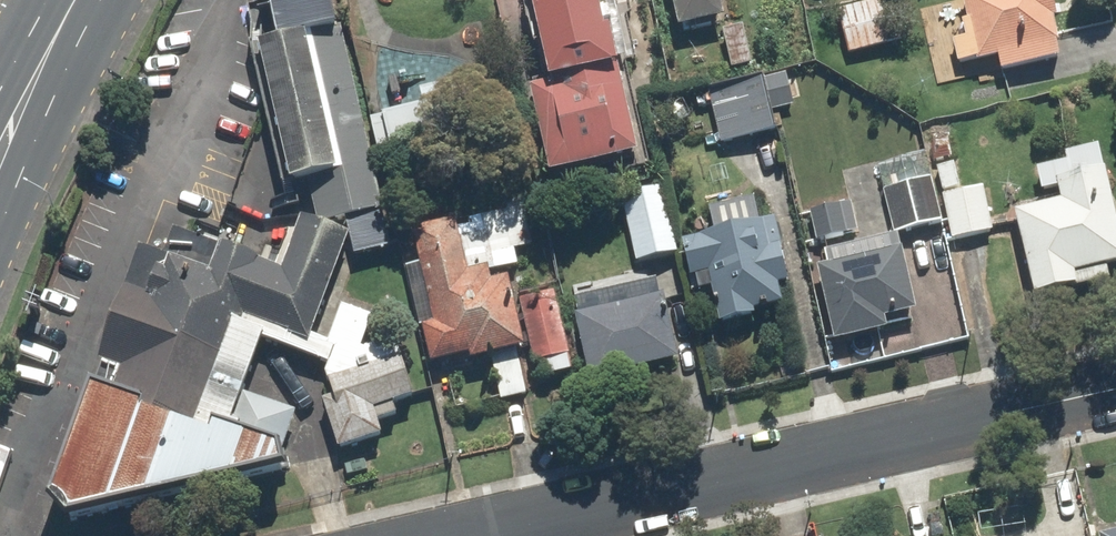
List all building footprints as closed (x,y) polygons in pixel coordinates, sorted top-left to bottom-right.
[(643,161),(624,73),(615,75),(600,7),(611,4),(610,0),(530,0),(549,87),(529,92),(549,182),(643,161)] [(679,33),(728,20),(723,0),(670,0),(679,33)] [(859,76),(909,66),(896,0),(885,0),(838,9),(847,59),(855,57),(859,76)] [(1064,61),(1051,0),(959,0),(964,24),(961,25),(964,38),(952,41),(958,68),(997,60),(1001,75),(1064,61)] [(318,223),(381,208),(337,27),(253,47),(286,181),(306,176),(318,223)] [(744,28),(720,35),(730,72),(755,65),(744,28)] [(423,106),(371,120),(380,153),(511,118),(498,71),(419,92),(423,106)] [(772,114),(797,106),(787,77),(708,102),(722,148),(777,131),(772,114)] [(1111,283),(1108,271),(1115,269),(1115,213),(1099,148),(1065,157),(1067,163),(1036,172),(1042,196),(1057,192),(1060,204),(1012,217),(1035,303),(1111,283)] [(926,154),(873,168),(891,237),(944,223),(926,154)] [(963,191),(958,163),(936,168),(951,244),(994,235),(984,187),(963,191)] [(655,188),(619,197),(637,266),(672,257),(655,188)] [(788,287),(773,222),(762,225),(756,197),(707,209),(713,237),(687,243),(696,280),(706,278),(718,329),(756,320),(755,316),(784,309),(779,290),(788,287)] [(518,353),(526,350),(508,281),(491,285),(489,275),(520,267),(516,252),(533,248),(525,217),(534,214),(530,199),(455,219),(411,230),(435,323),(419,327),(430,370),(469,360),(470,365),(490,360),(501,403),(530,395),(518,353)] [(851,205),(807,217),(815,246),(859,234),(851,205)] [(70,517),(274,473),(272,453),(194,433),(233,315),(304,344),(348,234),(302,219),(283,269),(281,268),(279,272),(172,233),(163,257),(149,252),(141,249),(111,328),(118,331),(53,500),(70,517)] [(916,315),(896,239),(825,257),(827,265),(817,268),(837,344),(889,330),(887,323),(916,315)] [(642,278),(568,297),(590,384),(679,362),(658,282),(644,286),(642,278)] [(550,380),(574,374),(554,294),(518,303),(535,366),(546,364),(550,380)] [(412,397),(399,357),(316,383),(337,451),(383,437),(374,409),(412,397)]
